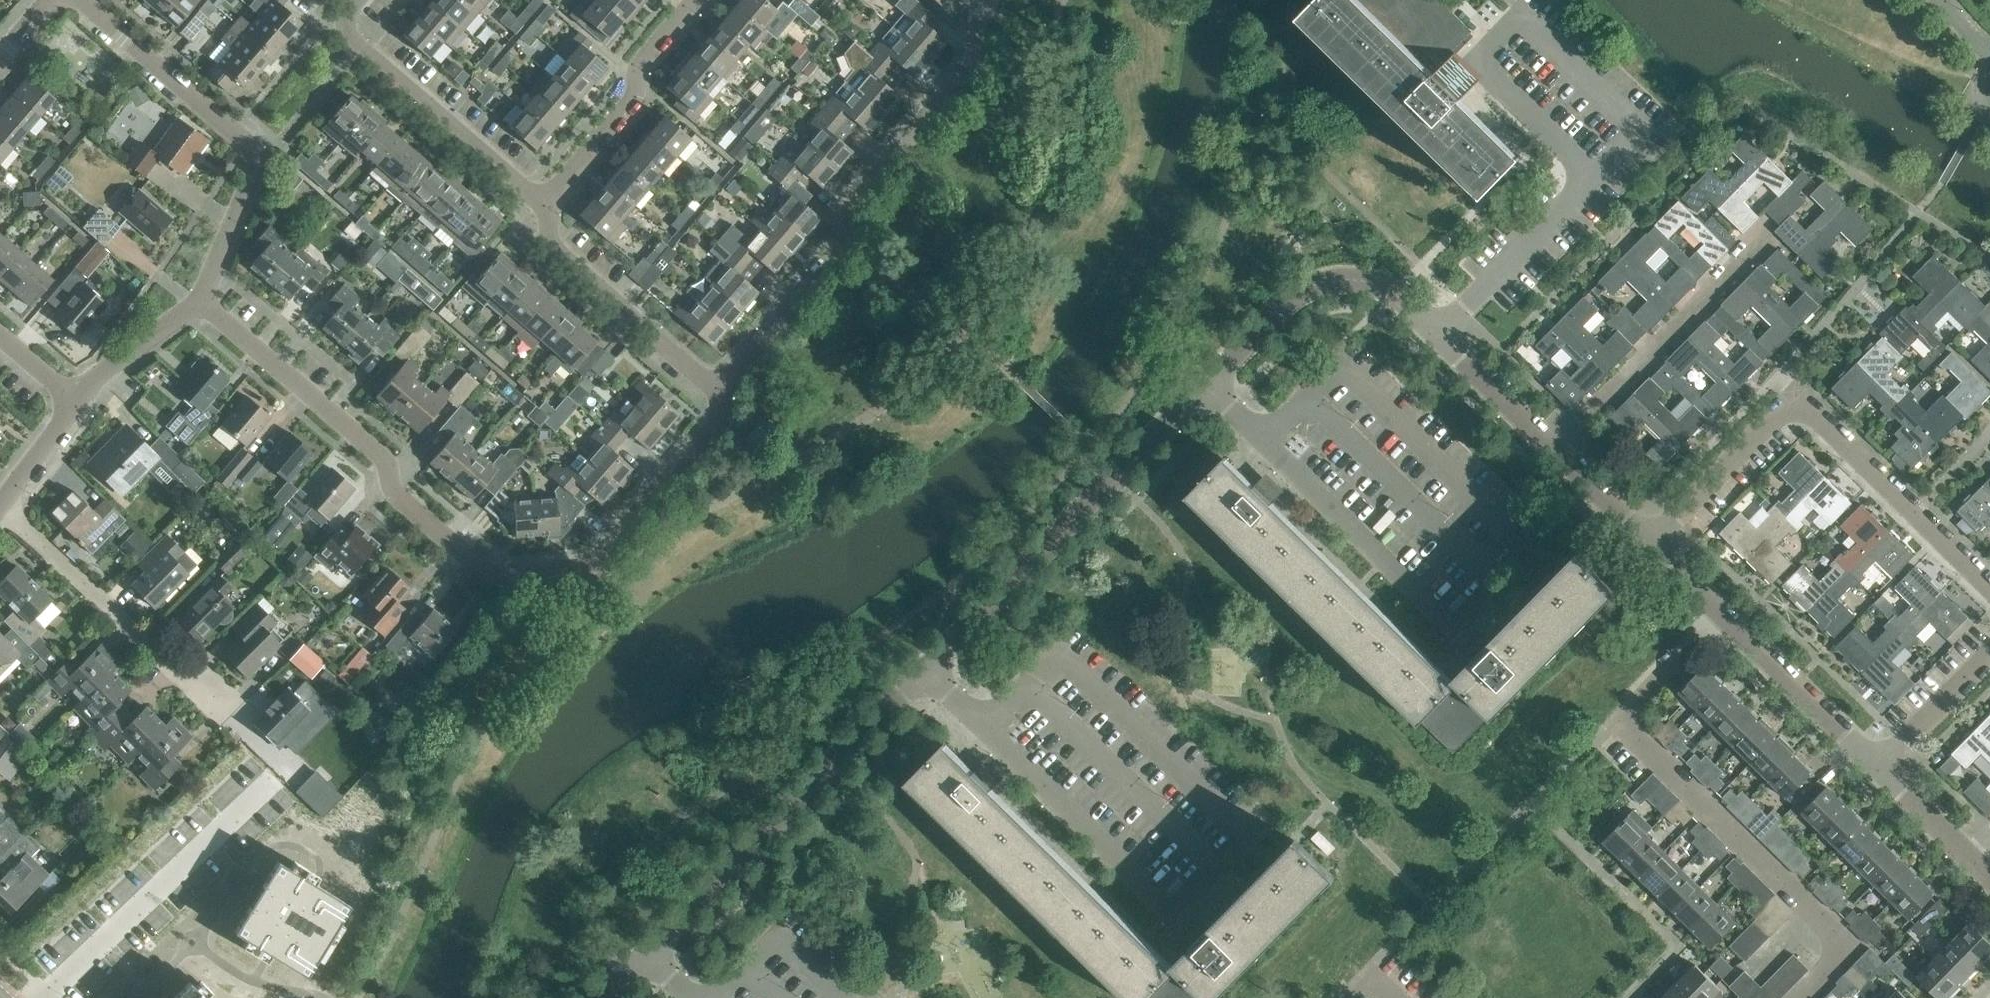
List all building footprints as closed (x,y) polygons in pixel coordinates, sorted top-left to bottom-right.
[(159,12),(170,0),(145,0),(159,12)] [(159,12),(176,27),(199,0),(170,0),(159,12)] [(217,7),(209,0),(207,0),(199,9),(209,17),(217,7)] [(287,39),(301,22),(276,0),(255,0),(249,6),(260,15),(287,39)] [(431,1),(463,29),(477,13),(462,0),(429,0),(431,1)] [(477,13),(488,0),(462,0),(477,13)] [(608,38),(622,21),(598,0),(583,0),(570,16),(582,26),(587,20),(608,38)] [(640,6),(637,4),(636,4),(631,0),(598,0),(622,21),(628,14),(631,16),(640,6)] [(772,35),(773,36),(778,30),(775,27),(784,16),(765,0),(740,0),(736,5),(772,35)] [(820,17),(800,0),(794,0),(788,6),(811,26),(820,17)] [(927,25),(934,16),(916,0),(898,0),(894,5),(903,13),(892,26),(900,34),(931,60),(946,42),(927,25)] [(1516,162),(1456,103),(1471,88),(1446,64),(1473,35),(1460,22),(1437,0),(1317,0),(1301,16),(1312,27),(1484,195),(1516,162)] [(431,1),(417,18),(443,40),(449,46),(463,29),(431,1)] [(722,21),(748,44),(756,50),(763,43),(765,42),(772,35),(736,5),(730,12),(727,9),(719,18),(722,21)] [(523,24),(532,14),(525,8),(517,18),(523,24)] [(209,17),(199,9),(179,32),(189,41),(209,17)] [(235,23),(273,55),(276,57),(283,49),(280,47),(287,39),(260,15),(251,25),(241,16),(235,23)] [(417,18),(402,35),(429,57),(443,40),(417,18)] [(515,33),(523,24),(517,18),(508,28),(515,33)] [(535,34),(543,24),(536,18),(528,28),(535,34)] [(708,37),(734,60),(748,44),(722,21),(708,37)] [(221,39),(231,48),(259,71),(266,63),(269,65),(276,57),(273,55),(235,23),(221,39)] [(892,26),(876,45),(868,54),(888,70),(895,61),(915,78),(931,60),(900,34),(892,26)] [(526,43),(535,34),(528,28),(520,38),(526,43)] [(566,60),(592,83),(598,77),(601,79),(610,69),(589,51),(595,45),(578,31),(559,54),(563,58),(566,60)] [(694,54),(720,76),(726,82),(729,84),(743,68),(734,60),(708,37),(694,54)] [(495,57),(503,47),(497,41),(488,51),(495,57)] [(880,79),(888,70),(868,54),(854,42),(844,53),(850,66),(853,69),(844,80),(884,114),(899,96),(880,79)] [(244,88),(259,71),(231,48),(218,64),(215,62),(206,73),(227,91),(236,81),(244,88)] [(805,64),(813,54),(807,48),(798,58),(805,64)] [(487,66),(495,57),(488,51),(480,60),(487,66)] [(506,66),(515,57),(508,51),(500,61),(506,66)] [(685,58),(677,67),(680,70),(706,93),(712,98),(726,82),(720,76),(694,54),(688,61),(685,58)] [(797,73),(805,64),(798,58),(790,68),(797,73)] [(552,77),(578,99),(592,83),(566,60),(552,76),(552,77)] [(498,76),(506,66),(500,61),(492,70),(498,76)] [(538,93),(564,116),(578,99),(552,77),(552,76),(543,68),(537,75),(538,78),(539,79),(532,88),(538,93)] [(461,85),(465,79),(469,75),(462,69),(454,79),(461,85)] [(468,81),(478,90),(488,79),(478,70),(468,81)] [(706,93),(680,70),(665,87),(679,100),(674,106),(692,121),(712,98),(706,93)] [(14,92),(40,115),(55,98),(29,75),(14,92)] [(772,93),(781,83),(774,77),(766,87),(772,93)] [(844,81),(829,99),(821,108),(841,125),(848,116),(868,133),(884,114),(844,80),(844,81)] [(764,102),(772,93),(766,87),(757,96),(764,102)] [(484,105),(492,95),(485,89),(477,99),(484,105)] [(14,92),(0,108),(26,131),(40,115),(14,92)] [(564,116),(538,93),(523,109),(550,132),(564,116)] [(339,142),(344,136),(370,107),(361,100),(358,103),(350,95),(327,122),(328,122),(323,129),(339,142)] [(378,114),(370,107),(344,136),(339,142),(356,157),(361,150),(383,124),(376,117),(378,114)] [(12,148),(26,131),(0,108),(0,137),(12,148)] [(833,134),(841,125),(821,108),(807,125),(816,132),(807,143),(837,169),(852,151),(833,134)] [(550,132),(523,109),(509,126),(535,149),(550,132)] [(744,125),(752,116),(746,110),(737,120),(744,125)] [(681,130),(664,116),(650,133),(676,155),(691,138),(690,138),(696,132),(686,124),(681,130)] [(177,118),(153,151),(140,142),(126,161),(145,175),(159,157),(183,174),(193,161),(191,159),(196,153),(198,154),(208,140),(177,118)] [(78,134),(86,124),(79,119),(71,128),(78,134)] [(736,135),(744,125),(737,120),(729,129),(736,135)] [(361,150),(377,165),(400,138),(383,124),(361,150)] [(70,143),(78,134),(71,128),(63,138),(70,143)] [(760,136),(750,128),(743,136),(753,144),(760,136)] [(662,172),(676,155),(650,133),(644,139),(641,137),(633,146),(636,149),(662,172)] [(1710,200),(1718,208),(1768,158),(1744,134),(1730,148),(1745,163),(1725,183),(1710,168),(1681,197),(1697,213),(1710,200)] [(12,148),(0,137),(0,162),(12,148)] [(386,188),(393,179),(416,152),(400,138),(377,165),(369,174),(386,188)] [(821,187),(837,169),(807,143),(797,154),(789,147),(775,163),(794,180),(802,170),(821,187)] [(734,147),(730,152),(740,161),(744,156),(734,147)] [(619,163),(622,165),(648,188),(662,172),(636,149),(630,156),(627,153),(619,163)] [(416,152),(393,179),(386,188),(402,202),(433,166),(416,152)] [(323,161),(313,153),(308,159),(300,153),(293,162),(310,177),(316,170),(323,161)] [(46,170),(55,161),(48,155),(40,165),(46,170)] [(1793,182),(1768,158),(1718,208),(1743,232),(1759,216),(1743,201),(1764,181),(1778,195),(1764,209),(1772,217),(1796,193),(1811,178),(1803,171),(1793,182)] [(775,211),(805,237),(821,218),(786,189),(794,180),(775,163),(767,172),(782,185),(776,192),(784,200),(775,211)] [(38,180),(46,170),(40,165),(32,174),(38,180)] [(634,204),(648,188),(622,165),(616,172),(613,170),(605,179),(608,181),(607,182),(634,204)] [(449,180),(433,166),(402,202),(407,206),(413,206),(421,213),(449,180)] [(332,184),(316,170),(310,177),(326,190),(332,184)] [(714,188),(723,178),(716,172),(707,182),(714,188)] [(437,227),(439,225),(442,221),(465,195),(465,194),(458,189),(461,186),(451,177),(449,180),(421,213),(437,227)] [(1785,241),(1778,248),(1792,262),(1799,255),(1849,204),(1824,180),(1810,194),(1826,209),(1806,230),(1791,216),(1805,201),(1796,193),(1772,217),(1780,225),(1774,231),(1785,241)] [(634,204),(607,182),(593,198),(626,226),(630,229),(635,222),(626,214),(634,204)] [(706,197),(714,188),(707,182),(699,192),(706,197)] [(119,212),(152,240),(171,218),(139,189),(119,212)] [(343,205),(348,198),(339,190),(333,196),(343,205)] [(465,195),(442,221),(439,225),(455,239),(459,235),(481,209),(481,208),(474,202),(477,199),(467,191),(465,194),(465,195)] [(352,213),(358,206),(348,198),(343,205),(352,213)] [(626,226),(593,198),(579,215),(611,243),(626,226)] [(1648,233),(1661,246),(1661,247),(1672,258),(1680,249),(1669,238),(1683,224),(1704,244),(1689,259),(1704,273),(1712,266),(1713,267),(1730,250),(1728,249),(1737,241),(1712,216),(1704,225),(1679,200),(1654,225),(1655,226),(1648,233)] [(1873,228),(1849,204),(1799,255),(1823,279),(1839,263),(1833,256),(1836,253),(1830,248),(1836,242),(1835,236),(1841,230),(1856,246),(1873,228)] [(481,209),(459,235),(455,239),(454,241),(476,260),(485,250),(480,245),(499,223),(491,217),(493,214),(484,205),(481,208),(481,209)] [(686,221),(694,211),(688,205),(679,215),(686,221)] [(52,221),(58,214),(49,206),(43,212),(52,221)] [(104,245),(120,227),(98,209),(83,227),(104,245)] [(790,255),(805,237),(775,211),(766,222),(757,214),(751,221),(759,229),(790,255)] [(62,229),(68,222),(58,214),(52,221),(62,229)] [(678,230),(686,221),(679,215),(671,224),(678,230)] [(249,262),(268,279),(293,251),(282,240),(288,233),(272,218),(255,237),(264,245),(249,262)] [(371,237),(377,231),(368,222),(362,229),(371,237)] [(774,273),(790,255),(759,229),(750,240),(732,224),(726,231),(718,240),(728,248),(727,249),(747,265),(755,256),(774,273)] [(82,246),(88,240),(78,231),(72,238),(82,246)] [(381,246),(385,241),(387,239),(377,231),(371,237),(381,246)] [(1697,282),(1696,281),(1704,273),(1689,259),(1680,249),(1672,258),(1681,267),(1667,282),(1646,261),(1661,247),(1661,246),(1648,233),(1647,232),(1623,257),(1673,307),(1697,282)] [(20,251),(4,237),(0,241),(0,274),(20,251)] [(407,243),(400,237),(392,247),(408,261),(414,255),(404,246),(407,243)] [(660,256),(668,246),(662,240),(653,250),(660,256)] [(727,249),(728,248),(718,240),(710,249),(720,257),(704,276),(712,284),(743,310),(759,291),(739,274),(747,265),(727,249)] [(98,241),(58,287),(70,298),(59,311),(54,316),(78,337),(107,303),(95,293),(99,288),(82,274),(105,247),(98,241)] [(386,253),(373,241),(363,252),(377,264),(386,253)] [(666,275),(673,267),(668,263),(677,253),(668,246),(660,256),(653,264),(662,272),(666,275)] [(1795,281),(1803,273),(1792,262),(1778,248),(1770,257),(1785,272),(1795,281)] [(652,265),(653,264),(660,256),(653,250),(645,259),(652,265)] [(0,274),(0,280),(14,291),(36,265),(20,251),(0,274)] [(328,268),(319,260),(311,254),(305,261),(293,251),(268,279),(287,296),(302,279),(311,287),(328,268)] [(340,268),(348,260),(338,251),(331,260),(340,268)] [(408,269),(388,252),(376,265),(396,283),(399,279),(408,269)] [(486,303),(491,297),(514,271),(507,265),(510,261),(500,253),(478,278),(473,274),(461,287),(484,306),(486,303)] [(423,263),(414,255),(408,261),(425,275),(430,269),(433,266),(426,260),(423,263)] [(1945,262),(1943,264),(1933,255),(1912,276),(1929,293),(1916,306),(1913,303),(1908,309),(1907,309),(1919,321),(1960,281),(1944,266),(1946,263),(1945,262)] [(628,274),(637,282),(652,265),(645,259),(643,257),(636,265),(628,274)] [(1599,296),(1604,290),(1606,292),(1608,291),(1613,295),(1613,294),(1627,280),(1648,301),(1633,315),(1624,306),(1616,314),(1641,338),(1648,330),(1649,331),(1673,307),(1623,257),(1598,281),(1600,283),(1593,290),(1599,296)] [(1791,307),(1770,286),(1785,272),(1770,257),(1762,265),(1761,263),(1745,280),(1795,330),(1819,306),(1818,305),(1826,296),(1803,273),(1795,281),(1805,292),(1791,307)] [(646,290),(662,272),(653,264),(652,265),(637,282),(646,290)] [(36,265),(14,291),(31,306),(53,280),(36,265)] [(503,317),(508,311),(530,285),(524,279),(526,276),(517,268),(514,271),(491,297),(486,303),(503,317)] [(434,310),(443,299),(408,269),(399,279),(434,310)] [(434,284),(440,277),(430,269),(425,275),(434,284)] [(1772,326),(1757,340),(1757,341),(1770,354),(1771,355),(1795,330),(1745,280),(1721,304),(1722,306),(1714,313),(1729,328),(1728,328),(1738,338),(1747,330),(1737,320),(1752,305),(1772,326)] [(503,317),(519,331),(524,325),(547,299),(540,293),(543,290),(533,281),(530,285),(508,311),(503,317)] [(1965,328),(1965,327),(1977,315),(1985,306),(1976,296),(1978,294),(1976,293),(1974,295),(1960,281),(1919,321),(1932,334),(1932,333),(1938,328),(1935,325),(1948,311),(1965,328)] [(320,325),(339,342),(364,314),(353,303),(359,296),(342,282),(326,300),(335,308),(320,325)] [(743,310),(712,284),(703,294),(694,287),(688,294),(697,302),(727,328),(743,310)] [(70,298),(58,287),(47,300),(59,311),(70,298)] [(547,299),(524,325),(519,331),(523,335),(529,335),(532,332),(540,339),(563,313),(556,307),(559,304),(550,296),(547,299)] [(1633,345),(1641,338),(1616,314),(1608,322),(1608,323),(1609,322),(1618,331),(1603,346),(1583,326),(1598,310),(1584,296),(1560,321),(1610,371),(1634,346),(1633,345)] [(711,346),(727,328),(697,302),(687,313),(679,305),(672,313),(711,346)] [(1977,315),(1989,327),(1989,303),(1989,302),(1985,306),(1977,315)] [(1608,322),(1616,314),(1609,307),(1605,311),(1605,319),(1608,322)] [(1905,307),(1890,323),(1888,321),(1886,322),(1888,324),(1879,334),(1882,336),(1904,357),(1901,354),(1917,337),(1931,350),(1917,364),(1924,370),(1946,347),(1932,333),(1932,334),(1919,321),(1907,309),(1908,309),(1905,307)] [(540,339),(557,353),(580,327),(573,321),(575,318),(566,310),(563,313),(540,339)] [(1763,361),(1770,354),(1757,341),(1757,340),(1747,330),(1738,338),(1749,349),(1735,363),(1714,343),(1728,328),(1729,328),(1714,313),(1707,321),(1705,320),(1689,337),(1740,387),(1764,362),(1763,361)] [(382,350),(399,331),(382,317),(376,324),(364,314),(339,342),(348,349),(345,352),(355,362),(373,342),(382,350)] [(432,335),(426,330),(434,321),(427,315),(394,353),(404,362),(376,396),(397,414),(423,383),(412,374),(419,366),(412,359),(432,335)] [(1977,315),(1965,327),(1971,333),(1974,330),(1987,343),(1971,360),(1989,379),(1989,327),(1977,315)] [(461,332),(467,326),(457,317),(451,324),(461,332)] [(1553,378),(1577,402),(1585,394),(1586,395),(1610,371),(1560,321),(1535,345),(1550,359),(1565,344),(1585,364),(1571,379),(1562,370),(1561,369),(1553,378)] [(470,341),(476,334),(467,326),(461,332),(470,341)] [(580,327),(557,353),(544,368),(551,375),(560,365),(569,373),(574,368),(583,376),(590,368),(604,351),(595,343),(596,342),(580,327)] [(1871,347),(1857,362),(1898,401),(1910,389),(1904,383),(1901,386),(1888,373),(1904,357),(1882,336),(1873,346),(1870,344),(1869,345),(1871,347)] [(1701,397),(1714,410),(1716,411),(1740,387),(1689,337),(1665,361),(1666,362),(1659,370),(1673,384),(1673,385),(1683,395),(1691,386),(1681,376),(1696,362),(1716,382),(1701,397)] [(494,361),(499,354),(490,346),(484,352),(494,361)] [(599,375),(615,357),(606,349),(604,351),(590,368),(599,375)] [(1985,404),(1983,402),(1989,394),(1989,390),(1951,352),(1939,364),(1945,371),(1948,368),(1961,381),(1945,397),(1963,416),(1966,419),(1981,403),(1984,405),(1985,404)] [(503,369),(509,362),(499,354),(494,361),(503,369)] [(191,366),(194,369),(176,389),(194,404),(183,416),(177,411),(164,426),(187,446),(218,410),(209,402),(228,380),(224,376),(227,373),(219,366),(216,369),(203,358),(201,361),(198,358),(191,366)] [(477,362),(470,370),(480,379),(487,371),(477,362)] [(1838,377),(1841,379),(1831,388),(1853,409),(1869,392),(1883,405),(1880,408),(1886,414),(1898,401),(1857,362),(1842,377),(1840,375),(1838,377)] [(1707,418),(1714,410),(1701,397),(1691,386),(1683,395),(1693,405),(1679,420),(1658,399),(1673,385),(1673,384),(1659,370),(1651,378),(1650,377),(1633,393),(1684,443),(1708,419),(1707,418)] [(418,432),(447,399),(458,408),(460,405),(479,383),(466,371),(449,391),(441,385),(434,393),(423,383),(397,414),(418,432)] [(526,389),(532,382),(522,374),(516,380),(526,389)] [(643,394),(633,405),(664,431),(679,413),(641,380),(634,387),(643,394)] [(577,404),(588,392),(578,383),(567,395),(577,404)] [(1910,389),(1898,401),(1939,441),(1953,427),(1955,429),(1956,428),(1954,425),(1963,416),(1945,397),(1942,394),(1926,411),(1912,398),(1916,395),(1910,389)] [(1609,418),(1611,419),(1603,426),(1627,451),(1636,442),(1626,433),(1640,419),(1660,439),(1646,454),(1660,468),(1684,443),(1633,393),(1609,418)] [(247,395),(222,425),(246,445),(271,416),(247,395)] [(551,413),(554,409),(544,401),(539,408),(548,416),(551,413)] [(1898,401),(1886,414),(1892,419),(1895,416),(1903,424),(1895,433),(1900,438),(1891,446),(1898,452),(1892,459),(1905,472),(1911,466),(1913,468),(1923,458),(1925,460),(1926,459),(1924,457),(1939,441),(1898,401)] [(460,405),(458,408),(436,433),(437,434),(440,430),(450,438),(429,463),(450,481),(476,451),(461,437),(477,419),(460,405)] [(648,449),(664,431),(633,405),(624,416),(616,409),(601,425),(621,442),(628,433),(648,449)] [(562,423),(551,413),(548,416),(543,422),(555,432),(562,423)] [(621,442),(601,425),(587,441),(596,449),(586,460),(617,486),(618,484),(621,487),(630,476),(627,474),(632,468),(613,451),(621,442)] [(119,437),(114,442),(111,440),(89,462),(121,494),(156,458),(169,471),(193,495),(205,483),(181,459),(159,437),(147,448),(125,426),(117,434),(119,437)] [(289,432),(264,461),(288,481),(313,452),(289,432)] [(226,486),(236,474),(252,456),(243,448),(217,478),(226,486)] [(493,495),(517,467),(501,453),(492,464),(476,451),(450,481),(472,499),(486,482),(496,491),(493,494),(493,495)] [(1773,505),(1785,518),(1825,477),(1810,462),(1812,460),(1810,458),(1808,460),(1799,451),(1778,473),(1795,489),(1781,503),(1778,500),(1773,505)] [(559,484),(573,496),(581,487),(601,504),(606,498),(609,501),(618,490),(615,487),(617,486),(586,460),(580,454),(571,465),(568,463),(563,470),(554,462),(546,472),(554,479),(559,484)] [(246,482),(261,464),(252,456),(236,474),(246,482)] [(528,473),(536,464),(527,456),(519,465),(528,473)] [(1574,628),(1613,589),(1580,557),(1494,645),(1483,634),(1478,639),(1479,639),(1471,648),(1470,647),(1465,652),(1476,663),(1453,687),(1269,507),(1280,496),(1275,491),(1274,492),(1266,484),(1267,483),(1262,478),(1251,489),(1222,462),(1190,495),(1453,752),(1574,628)] [(281,515),(263,536),(277,548),(301,520),(304,523),(310,518),(321,527),(354,488),(332,468),(308,495),(299,488),(283,506),(284,507),(281,515)] [(1825,477),(1785,518),(1798,530),(1804,524),(1800,521),(1814,508),(1831,524),(1852,503),(1842,494),(1844,492),(1843,490),(1841,492),(1825,477)] [(553,491),(555,492),(555,498),(534,499),(537,535),(547,534),(548,538),(561,537),(570,527),(567,524),(575,515),(573,513),(581,503),(573,496),(559,484),(553,491)] [(515,537),(537,535),(534,499),(513,501),(512,496),(513,495),(502,485),(484,507),(497,519),(496,520),(509,532),(511,529),(515,529),(515,537)] [(1983,485),(1968,501),(1966,499),(1964,500),(1966,502),(1957,512),(1979,533),(1987,524),(1989,528),(1989,492),(1983,485)] [(124,519),(103,499),(92,510),(72,491),(49,514),(91,554),(124,519)] [(1730,544),(1745,559),(1785,518),(1773,505),(1771,507),(1765,502),(1761,506),(1770,515),(1757,528),(1740,511),(1719,533),(1728,542),(1726,544),(1728,546),(1730,544)] [(1542,519),(1525,503),(1515,514),(1531,530),(1542,519)] [(1875,512),(1873,511),(1871,513),(1862,504),(1840,526),(1857,542),(1844,556),(1841,552),(1835,558),(1848,571),(1888,530),(1873,515),(1875,512)] [(1760,577),(1762,575),(1772,584),(1793,563),(1776,546),(1789,533),(1792,536),(1798,530),(1785,518),(1745,559),(1761,574),(1759,576),(1760,577)] [(249,530),(255,536),(261,529),(254,523),(249,530)] [(356,526),(345,538),(336,530),(314,556),(329,569),(335,561),(351,574),(377,544),(356,526)] [(1888,530),(1848,571),(1860,583),(1866,577),(1863,574),(1876,561),(1893,578),(1914,556),(1905,547),(1907,545),(1906,543),(1904,545),(1888,530)] [(137,561),(149,548),(133,532),(120,545),(137,561)] [(165,534),(135,563),(144,572),(131,584),(154,607),(196,565),(165,534)] [(225,571),(246,550),(237,541),(216,562),(225,571)] [(65,553),(74,562),(79,556),(70,548),(65,553)] [(305,563),(293,552),(281,566),(293,577),(305,563)] [(1792,596),(1808,611),(1848,571),(1835,558),(1829,564),(1833,567),(1819,580),(1803,564),(1782,585),(1791,595),(1789,597),(1790,598),(1792,596)] [(15,609),(3,620),(11,628),(37,655),(48,644),(39,635),(45,630),(32,617),(50,599),(16,565),(0,581),(0,594),(15,609)] [(1895,614),(1889,620),(1902,632),(1942,592),(1927,576),(1929,574),(1927,572),(1925,575),(1916,565),(1894,587),(1911,604),(1898,617),(1895,614)] [(362,616),(374,627),(383,634),(400,615),(391,607),(409,587),(387,569),(364,596),(373,604),(362,616)] [(1823,630),(1825,628),(1834,637),(1855,616),(1838,599),(1852,586),(1855,589),(1860,583),(1848,571),(1808,611),(1823,626),(1821,628),(1823,630)] [(232,610),(232,608),(233,607),(221,596),(230,587),(218,576),(176,618),(199,641),(218,622),(220,622),(222,622),(223,622),(225,621),(227,621),(228,619),(230,618),(231,617),(232,615),(232,613),(232,611),(232,610)] [(105,584),(109,588),(115,583),(110,578),(105,584)] [(1942,592),(1902,632),(1914,644),(1920,638),(1917,635),(1930,622),(1947,639),(1968,618),(1959,608),(1961,606),(1960,605),(1958,607),(1942,592)] [(263,597),(232,628),(241,637),(223,654),(246,677),(280,643),(271,634),(280,626),(268,614),(273,608),(263,597)] [(433,608),(422,620),(413,613),(385,645),(394,653),(409,637),(432,657),(438,651),(445,657),(462,638),(455,632),(457,629),(433,608)] [(1862,673),(1902,632),(1889,620),(1883,626),(1887,629),(1873,642),(1857,625),(1836,647),(1845,656),(1843,658),(1844,660),(1846,658),(1862,673)] [(11,628),(0,639),(0,667),(13,654),(27,668),(39,656),(37,655),(11,628)] [(1914,644),(1902,632),(1862,673),(1877,688),(1875,690),(1877,691),(1879,689),(1888,698),(1909,677),(1892,660),(1906,647),(1909,650),(1914,644)] [(305,641),(289,657),(312,678),(327,661),(305,641)] [(98,647),(80,664),(72,655),(32,695),(38,701),(53,687),(61,695),(69,687),(81,699),(110,672),(116,666),(98,647)] [(1678,691),(1696,709),(1722,684),(1720,683),(1722,681),(1721,679),(1719,681),(1703,666),(1678,691)] [(81,699),(76,704),(94,723),(85,731),(94,740),(126,709),(118,700),(128,690),(110,672),(81,699)] [(1737,699),(1722,684),(1696,709),(1714,727),(1740,701),(1738,700),(1740,698),(1739,697),(1737,699)] [(274,745),(309,709),(288,688),(252,724),(274,745)] [(1755,717),(1740,701),(1714,727),(1732,745),(1757,719),(1756,718),(1758,716),(1757,715),(1755,717)] [(126,709),(94,740),(103,750),(112,741),(130,759),(136,754),(135,753),(164,725),(163,725),(145,707),(135,717),(126,709)] [(1976,728),(1989,742),(1989,714),(1976,728)] [(1757,719),(1732,745),(1750,762),(1775,737),(1774,736),(1776,734),(1775,732),(1773,734),(1769,730),(1772,727),(1761,717),(1758,720),(1757,719)] [(1665,724),(1658,718),(1650,727),(1657,733),(1665,724)] [(147,765),(139,774),(154,789),(179,763),(171,755),(188,738),(169,719),(163,725),(164,725),(135,753),(136,754),(147,765)] [(1663,744),(1678,728),(1670,720),(1665,724),(1657,733),(1654,735),(1663,744)] [(1671,752),(1674,750),(1682,741),(1687,736),(1678,728),(1663,744),(1671,752)] [(1976,728),(1951,753),(1966,768),(1981,752),(1989,761),(1989,742),(1976,728)] [(1750,762),(1768,780),(1793,754),(1792,753),(1794,751),(1793,750),(1791,752),(1787,748),(1790,746),(1779,735),(1776,738),(1775,737),(1750,762)] [(16,748),(18,745),(6,736),(0,744),(0,769),(16,748)] [(1680,756),(1689,748),(1682,741),(1674,750),(1680,756)] [(1173,956),(1169,956),(1165,958),(1161,962),(988,793),(999,781),(994,777),(993,778),(985,770),(986,769),(981,764),(970,775),(942,747),(909,780),(1132,997),(1212,997),(1248,961),(1332,875),(1299,843),(1214,930),(1202,919),(1173,948),(1177,952),(1173,956)] [(275,748),(248,776),(311,838),(338,810),(275,748)] [(1701,760),(1694,753),(1686,762),(1692,768),(1701,760)] [(1787,798),(1794,805),(1811,788),(1803,781),(1812,772),(1810,771),(1812,769),(1810,767),(1809,769),(1793,754),(1768,780),(1787,798)] [(1699,779),(1714,763),(1706,755),(1701,760),(1692,768),(1690,770),(1699,779)] [(1707,787),(1709,785),(1718,777),(1723,772),(1714,763),(1699,779),(1707,787)] [(1640,804),(1646,797),(1662,781),(1653,772),(1631,794),(1640,804)] [(1709,785),(1716,791),(1724,783),(1718,777),(1709,785)] [(1987,787),(1977,777),(1969,786),(1981,798),(1976,804),(1988,815),(1989,813),(1989,783),(1987,787)] [(1662,781),(1646,797),(1655,806),(1671,790),(1662,781)] [(1818,795),(1811,788),(1794,805),(1819,830),(1844,804),(1843,803),(1845,801),(1844,800),(1842,802),(1826,786),(1818,795)] [(1737,795),(1730,789),(1722,797),(1728,804),(1737,795)] [(1671,790),(1655,806),(1664,814),(1679,799),(1671,790)] [(1737,795),(1728,804),(1726,806),(1735,814),(1750,798),(1741,790),(1737,795)] [(1743,822),(1759,807),(1750,798),(1735,814),(1743,822)] [(1688,807),(1679,799),(1664,814),(1672,823),(1677,818),(1686,809),(1688,807)] [(1860,820),(1844,804),(1819,830),(1837,848),(1862,822),(1861,821),(1863,819),(1862,818),(1860,820)] [(1752,831),(1767,815),(1759,807),(1743,822),(1752,831)] [(1776,823),(1782,817),(1773,808),(1767,815),(1752,831),(1760,839),(1776,823)] [(1621,859),(1646,833),(1652,827),(1634,809),(1603,841),(1621,859)] [(1692,816),(1686,809),(1677,818),(1684,824),(1692,816)] [(21,833),(5,817),(0,823),(0,854),(21,833)] [(1690,830),(1696,836),(1705,828),(1698,821),(1690,830)] [(1878,837),(1862,822),(1837,848),(1855,865),(1880,840),(1879,839),(1881,837),(1880,835),(1878,837)] [(1785,832),(1776,823),(1760,839),(1769,848),(1784,832),(1785,832)] [(1691,841),(1700,850),(1715,834),(1707,826),(1705,828),(1696,836),(1691,841)] [(1318,830),(1311,837),(1328,854),(1335,846),(1318,830)] [(1777,856),(1792,840),(1784,832),(1769,848),(1777,856)] [(27,896),(48,874),(29,856),(37,848),(21,833),(0,854),(0,863),(7,870),(0,878),(0,904),(10,913),(27,896)] [(1646,833),(1621,859),(1639,877),(1665,851),(1646,833)] [(1708,858),(1713,853),(1722,845),(1724,842),(1715,834),(1700,850),(1708,858)] [(1786,864),(1801,848),(1792,840),(1777,856),(1786,864)] [(1855,865),(1873,883),(1898,857),(1897,856),(1899,854),(1898,853),(1896,855),(1880,840),(1855,865)] [(1720,860),(1728,851),(1722,845),(1713,853),(1720,860)] [(1794,873),(1796,870),(1805,862),(1809,857),(1801,848),(1786,864),(1794,873)] [(1639,877),(1657,894),(1682,868),(1665,851),(1639,877)] [(1740,863),(1734,857),(1726,865),(1732,872),(1740,863)] [(1887,896),(1891,901),(1916,875),(1915,874),(1917,872),(1916,871),(1914,873),(1898,857),(1873,883),(1887,896)] [(316,958),(314,957),(336,921),(338,922),(349,905),(277,861),(261,886),(254,882),(242,902),(249,906),(234,932),(305,976),(316,958)] [(1736,885),(1751,869),(1743,861),(1740,863),(1732,872),(1727,877),(1736,885)] [(1803,877),(1811,868),(1805,862),(1796,870),(1803,877)] [(1657,894),(1675,911),(1700,886),(1682,868),(1657,894)] [(1760,878),(1751,869),(1736,885),(1745,894),(1760,878)] [(1815,889),(1823,880),(1817,874),(1809,883),(1815,889)] [(1828,875),(1823,880),(1815,889),(1813,891),(1821,900),(1837,884),(1828,875)] [(1931,890),(1916,875),(1891,901),(1910,919),(1935,893),(1933,891),(1935,889),(1933,888),(1931,890)] [(1745,894),(1754,902),(1754,903),(1769,887),(1760,878),(1745,894)] [(1837,884),(1821,900),(1830,908),(1832,906),(1841,897),(1842,896),(1846,893),(1837,884)] [(1675,911),(1692,929),(1717,903),(1700,886),(1675,911)] [(1769,904),(1778,896),(1769,887),(1754,903),(1754,902),(1747,909),(1756,918),(1761,912),(1769,904)] [(1778,896),(1769,904),(1785,919),(1793,911),(1778,896)] [(1839,912),(1847,904),(1841,897),(1832,906),(1839,912)] [(1927,929),(1949,907),(1940,898),(1918,920),(1927,929)] [(1736,922),(1717,903),(1692,929),(1711,947),(1736,922)] [(1769,904),(1761,912),(1777,927),(1785,919),(1769,904)] [(1851,924),(1859,916),(1853,909),(1844,918),(1851,924)] [(1851,924),(1849,926),(1857,935),(1873,919),(1864,911),(1859,916),(1851,924)] [(1777,927),(1761,912),(1756,918),(1753,920),(1769,936),(1777,927)] [(1873,919),(1857,935),(1866,943),(1870,939),(1878,930),(1881,927),(1873,919)] [(1753,920),(1745,928),(1761,944),(1769,936),(1753,920)] [(1920,936),(1927,929),(1918,920),(1911,927),(1920,936)] [(1989,953),(1989,942),(1970,922),(1952,941),(1978,966),(1979,965),(1981,967),(1982,965),(1980,964),(1989,953)] [(1745,928),(1737,936),(1753,952),(1761,944),(1745,928)] [(1889,941),(1878,930),(1870,939),(1880,949),(1889,941)] [(1729,944),(1743,958),(1745,960),(1753,952),(1737,936),(1729,944)] [(1963,985),(1964,983),(1962,981),(1978,966),(1952,941),(1942,951),(1936,946),(1929,953),(1934,959),(1960,984),(1961,983),(1963,985)] [(1892,970),(1885,963),(1869,947),(1861,956),(1877,971),(1876,972),(1883,978),(1892,970)] [(1793,953),(1785,962),(1800,977),(1809,969),(1793,953)] [(1892,970),(1900,961),(1893,954),(1885,963),(1892,970)] [(1722,978),(1733,967),(1720,955),(1710,966),(1722,978)] [(1868,980),(1876,972),(1877,971),(1861,956),(1852,965),(1868,980)] [(1960,984),(1934,959),(1916,977),(1938,997),(1946,997),(1960,984)] [(1793,985),(1800,977),(1785,962),(1777,970),(1793,985)] [(1677,982),(1693,997),(1712,997),(1720,989),(1695,964),(1677,982)] [(1860,988),(1868,980),(1852,965),(1844,973),(1860,988)] [(1729,986),(1737,994),(1753,978),(1745,970),(1729,986)] [(1777,970),(1769,978),(1785,993),(1793,985),(1777,970)] [(1846,992),(1851,997),(1860,988),(1844,973),(1836,982),(1838,984),(1846,992)] [(1737,994),(1739,996),(1742,997),(1750,997),(1754,994),(1753,994),(1761,986),(1753,978),(1737,994)] [(1785,993),(1769,978),(1761,986),(1774,997),(1780,997),(1785,993)] [(190,981),(173,997),(206,997),(190,981)] [(1677,982),(1662,997),(1693,997),(1677,982)] [(1831,990),(1839,997),(1841,997),(1846,992),(1838,984),(1831,990)] [(1761,986),(1753,994),(1754,994),(1758,997),(1774,997),(1761,986)] [(1898,989),(1889,997),(1907,997),(1898,989)]
